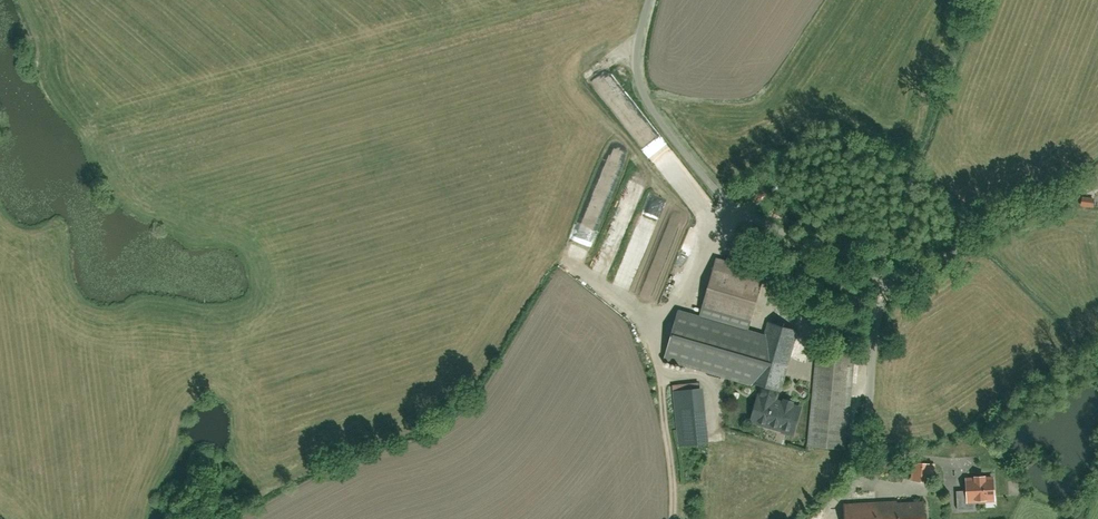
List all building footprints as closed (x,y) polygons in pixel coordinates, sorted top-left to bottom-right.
[(607,150),(594,189),(610,195),(614,184),(611,183),(621,155),(607,150)] [(637,208),(642,193),(623,188),(619,203),(637,208)] [(1083,196),(1082,205),(1090,206),(1092,206),(1093,197),(1083,196)] [(767,267),(717,253),(702,311),(752,325),(767,267)] [(812,293),(795,291),(794,305),(810,306),(812,293)] [(763,339),(671,315),(660,359),(761,384),(757,398),(753,397),(745,425),(792,437),(801,403),(774,396),(793,323),(769,317),(763,339)] [(850,350),(818,348),(812,443),(844,445),(850,350)] [(704,383),(673,385),(679,448),(708,445),(704,383)] [(934,457),(910,456),(909,474),(934,475),(934,457)] [(994,499),(993,478),(967,480),(968,500),(994,499)] [(850,518),(926,518),(925,499),(849,501),(850,518)]
